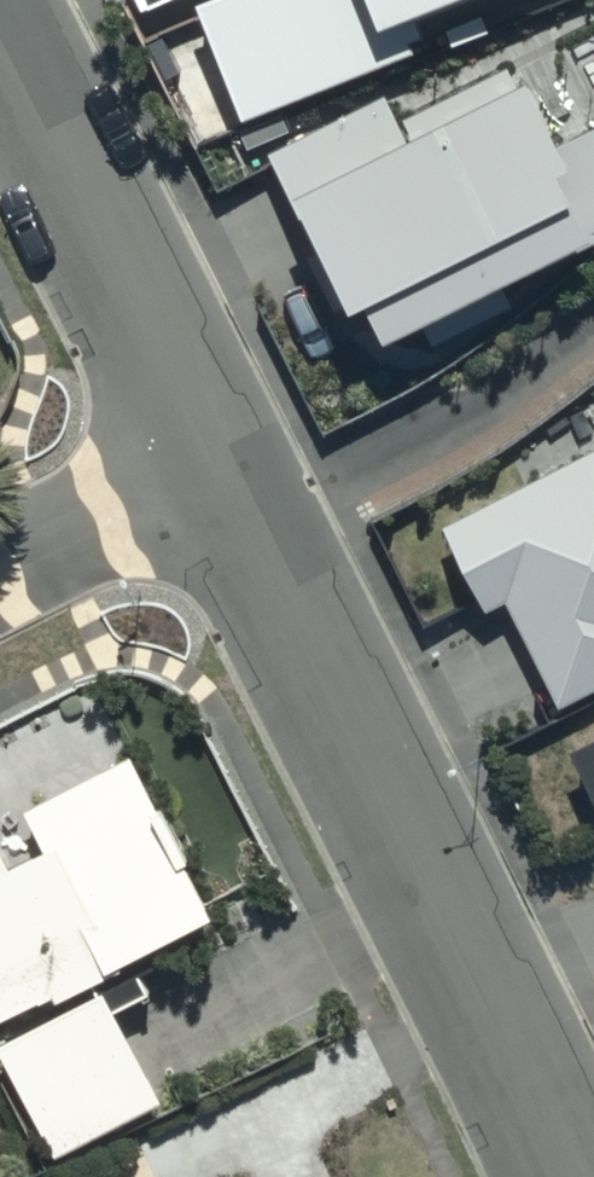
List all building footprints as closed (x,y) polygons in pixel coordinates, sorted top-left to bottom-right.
[(235,115),(298,90),(423,40),(412,14),(446,0),(189,0),(235,115)] [(512,82),(289,189),(282,193),(335,305),(358,294),(378,335),(585,235),(512,82)] [(433,520),(477,609),(503,597),(556,704),(593,685),(593,440),(433,520)] [(571,755),(593,802),(593,744),(571,755)] [(0,826),(0,1028),(213,916),(130,758),(0,826)] [(49,1156),(158,1101),(101,987),(0,1038),(0,1057),(49,1156)]
